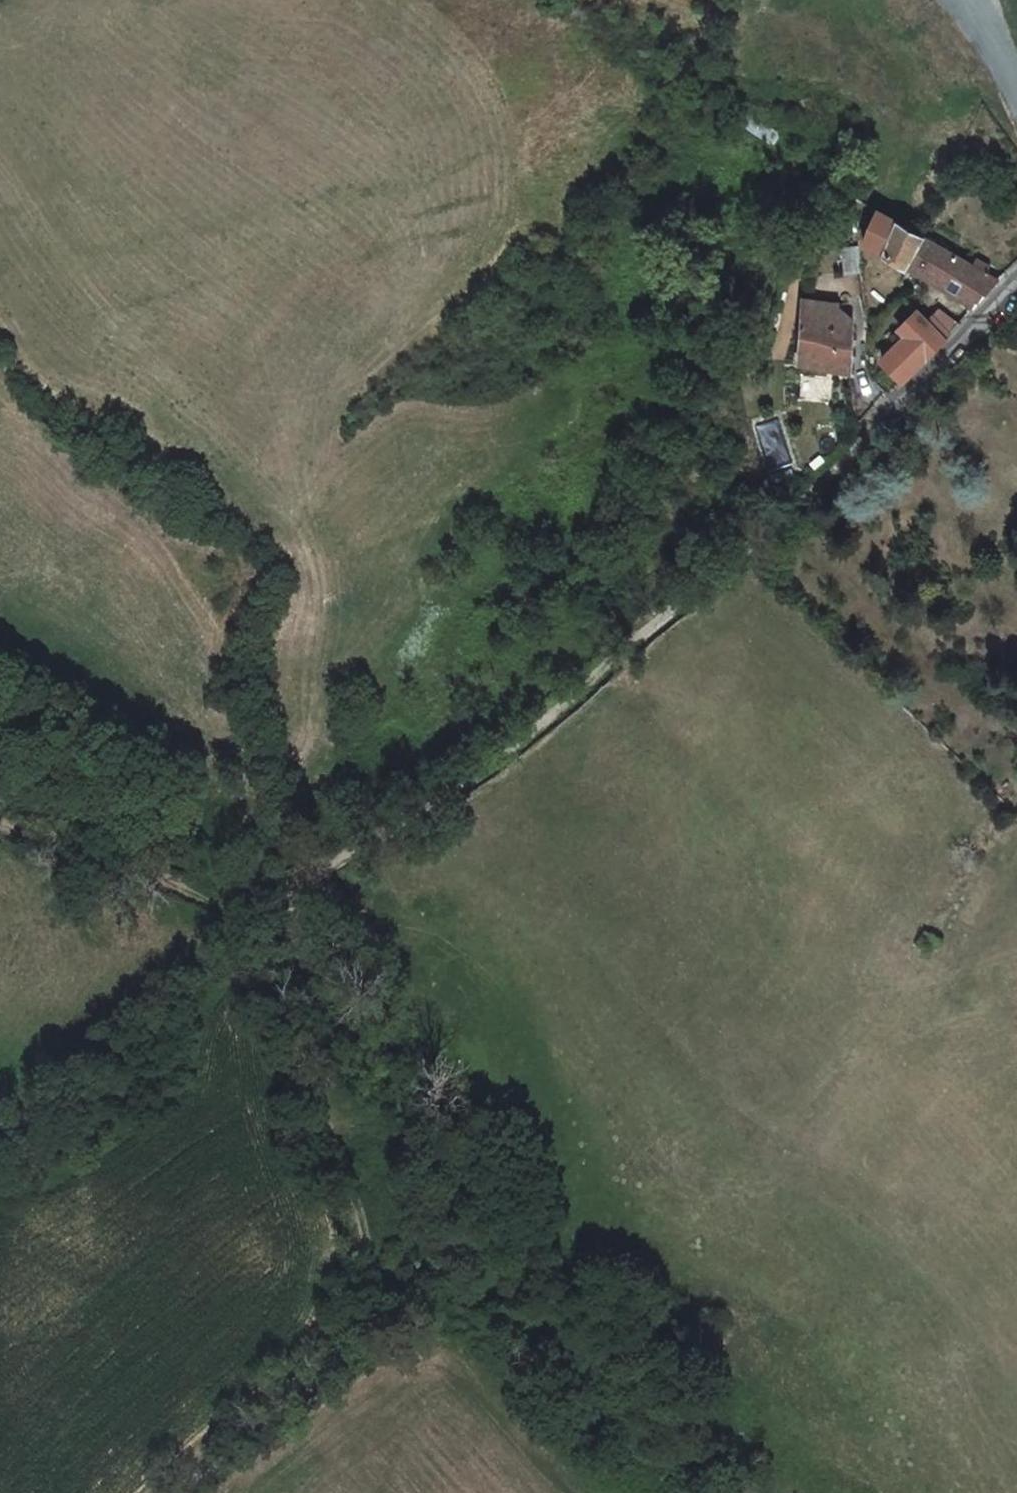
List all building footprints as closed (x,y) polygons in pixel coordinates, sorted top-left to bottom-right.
[(879,220),(870,256),(909,275),(923,242),(879,220)] [(986,293),(1000,278),(958,258),(923,242),(909,275),(974,305),(986,293)] [(848,363),(850,310),(806,304),(801,359),(848,363)] [(933,311),(926,317),(920,311),(899,332),(906,339),(881,363),(901,385),(916,367),(944,339),(951,332),(933,311)]
